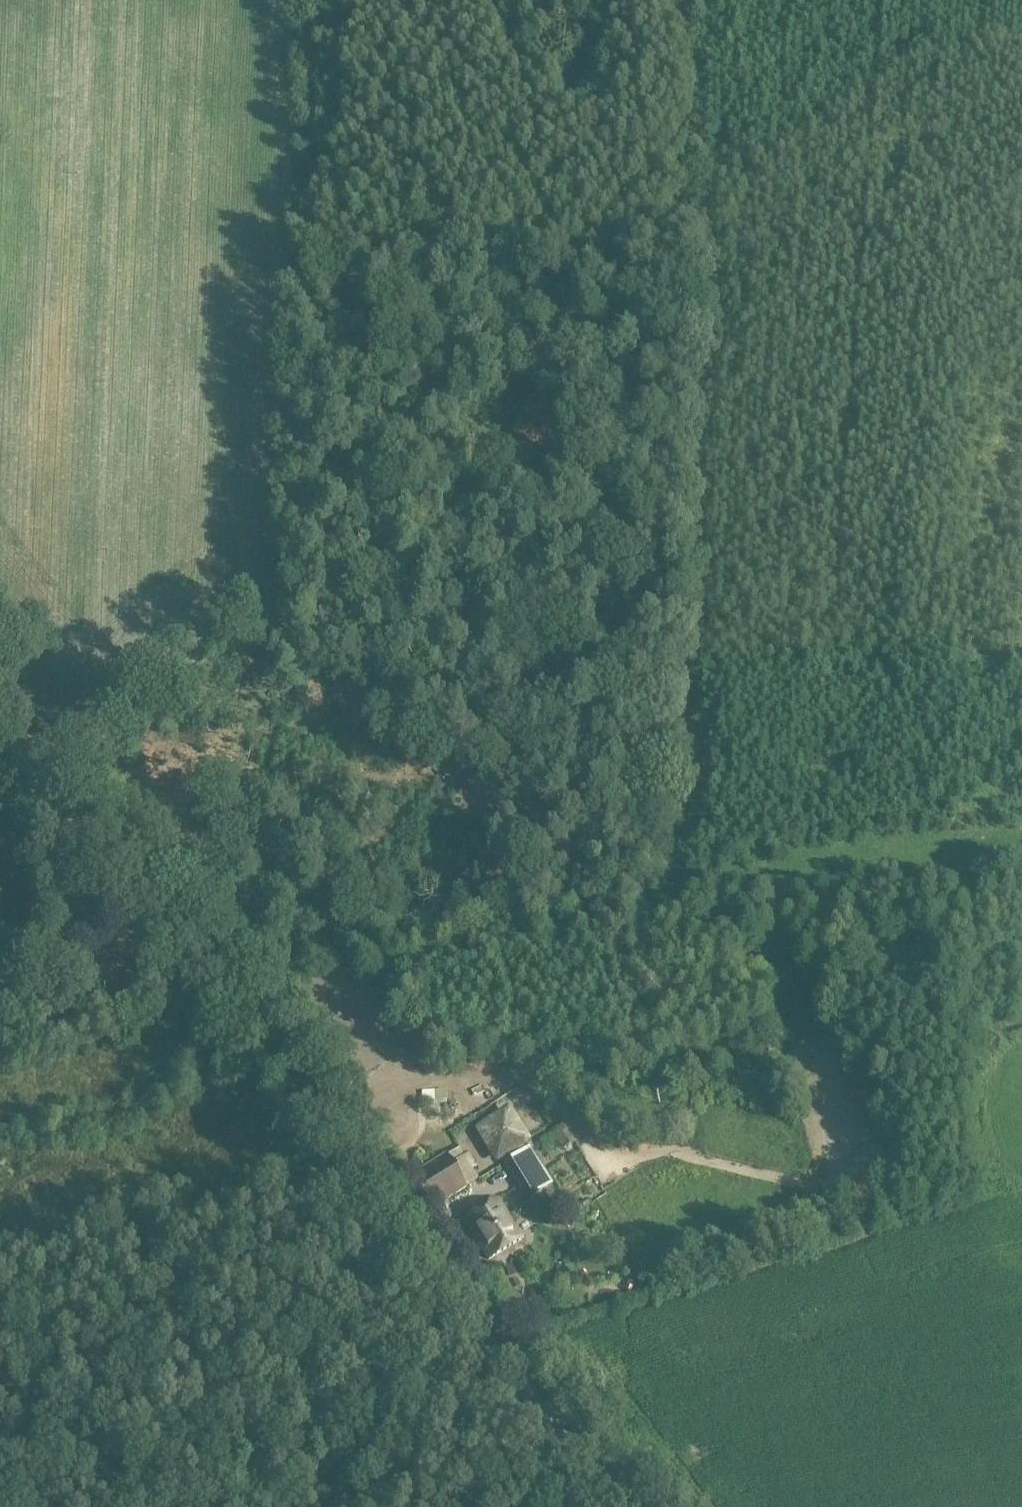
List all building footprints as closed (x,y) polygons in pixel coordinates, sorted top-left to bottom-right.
[(513,434),(543,449),(558,420),(528,405),(513,434)] [(508,1106),(473,1129),(495,1163),(530,1141),(508,1106)] [(552,1132),(563,1150),(575,1142),(564,1125),(552,1132)] [(504,1164),(527,1201),(549,1187),(527,1150),(504,1164)] [(467,1189),(447,1155),(408,1178),(428,1212),(467,1189)] [(498,1202),(465,1222),(489,1260),(521,1240),(498,1202)]
